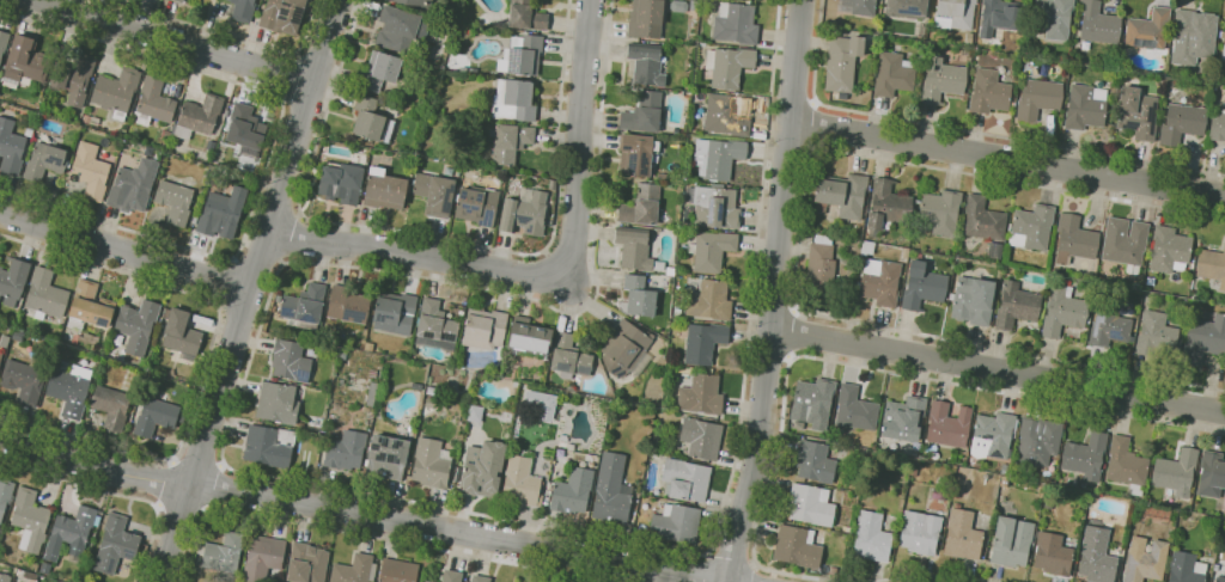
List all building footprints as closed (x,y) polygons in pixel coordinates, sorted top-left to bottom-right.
[(231,1),(227,0),(255,0),(255,1),(256,2),(250,24),(245,23),(244,24),(236,22),(236,19),(231,18),(234,5),(230,4),(231,1)] [(264,8),(267,0),(306,0),(294,36),(281,32),(281,33),(257,26),(263,8),(264,8)] [(427,13),(388,0),(431,0),(427,13)] [(508,29),(511,0),(535,0),(535,6),(536,6),(536,13),(548,14),(547,32),(508,29)] [(630,20),(632,0),(664,0),(662,25),(660,39),(627,36),(628,20),(630,20)] [(837,11),(839,0),(875,0),(873,18),(851,14),(852,12),(837,11)] [(885,14),(887,0),(927,0),(925,19),(885,14)] [(935,13),(937,0),(976,0),(975,5),(974,4),(971,31),(950,27),(950,30),(933,29),(934,13),(935,13)] [(981,5),(982,0),(1000,0),(1000,1),(1024,5),(1020,32),(993,27),(991,39),(979,38),(981,20),(983,5),(981,5)] [(1030,25),(1033,0),(1053,0),(1074,0),(1072,16),(1071,16),(1067,42),(1044,38),(1046,26),(1030,25)] [(1078,18),(1080,0),(1093,0),(1099,1),(1098,14),(1121,17),(1117,44),(1080,39),(1083,18),(1078,18)] [(756,45),(738,44),(739,42),(712,39),(714,17),(718,17),(719,2),(729,2),(727,4),(745,6),(746,1),(750,1),(749,5),(754,6),(752,24),(758,25),(756,45)] [(408,55),(374,44),(379,31),(382,31),(384,23),(378,22),(383,5),(421,17),(414,38),(408,55)] [(1163,49),(1125,45),(1126,32),(1123,32),(1125,24),(1126,24),(1127,18),(1151,20),(1152,6),(1170,8),(1168,29),(1165,29),(1163,49)] [(1194,67),(1169,63),(1176,10),(1195,12),(1195,13),(1200,14),(1200,12),(1214,14),(1214,16),(1218,16),(1212,60),(1196,57),(1195,63),(1194,63),(1194,67)] [(2,53),(0,60),(0,31),(10,33),(4,54),(2,53)] [(18,86),(2,80),(5,71),(4,71),(14,33),(33,39),(31,49),(51,56),(43,82),(22,75),(18,86)] [(537,76),(506,73),(508,48),(522,49),(523,35),(543,36),(542,53),(540,53),(537,76)] [(852,93),(824,91),(829,36),(849,38),(849,36),(865,37),(863,57),(855,56),(852,93)] [(665,88),(654,87),(654,86),(633,84),(635,60),(627,59),(628,43),(660,45),(659,60),(660,60),(659,74),(666,74),(665,88)] [(738,91),(711,88),(713,69),(705,68),(707,50),(714,50),(714,49),(736,50),(736,49),(756,50),(754,68),(741,67),(738,91)] [(379,93),(359,86),(364,72),(366,72),(373,50),(402,59),(395,84),(383,80),(379,93)] [(894,98),(873,96),(874,78),(877,78),(879,51),(902,54),(902,61),(915,62),(914,68),(915,68),(913,92),(894,90),(894,98)] [(81,109),(66,104),(71,91),(61,88),(60,91),(54,90),(54,92),(45,90),(47,86),(45,86),(51,63),(71,69),(71,68),(73,68),(78,54),(96,59),(87,87),(85,86),(83,93),(86,94),(81,109)] [(944,106),(921,103),(924,78),(925,78),(928,54),(938,55),(938,57),(941,57),(940,65),(965,67),(962,96),(940,92),(939,103),(944,104),(944,106)] [(123,122),(111,118),(114,110),(108,108),(108,110),(99,108),(100,105),(90,102),(98,74),(103,75),(103,76),(112,80),(114,79),(118,80),(122,67),(141,72),(134,94),(133,93),(127,114),(126,114),(123,122)] [(988,115),(968,111),(971,91),(973,91),(975,67),(998,71),(997,82),(1011,85),(1007,111),(989,109),(988,115)] [(147,127),(135,123),(136,120),(135,118),(136,116),(134,115),(135,111),(136,112),(142,93),(140,92),(146,75),(164,80),(159,96),(165,98),(165,97),(173,99),(173,100),(177,102),(170,123),(151,117),(147,127)] [(535,123),(490,120),(493,94),(495,96),(498,79),(532,82),(530,105),(536,106),(535,123)] [(1036,122),(1016,120),(1018,103),(1019,104),(1022,79),(1062,84),(1059,111),(1037,109),(1036,122)] [(1084,130),(1064,128),(1069,84),(1093,86),(1093,88),(1107,90),(1105,100),(1107,100),(1103,128),(1084,125),(1084,130)] [(1153,142),(1134,140),(1134,131),(1130,130),(1129,134),(1117,133),(1119,129),(1115,129),(1121,86),(1139,87),(1138,94),(1157,97),(1154,124),(1156,124),(1153,142)] [(658,133),(618,129),(620,111),(634,114),(635,106),(636,106),(638,90),(662,92),(658,133)] [(171,133),(173,124),(176,124),(184,102),(185,103),(187,100),(196,104),(196,105),(201,106),(206,92),(225,99),(219,116),(217,115),(209,136),(191,130),(188,141),(170,135),(171,133)] [(748,137),(730,135),(730,134),(703,131),(707,93),(743,97),(742,116),(750,117),(748,137)] [(390,143),(378,140),(377,142),(351,135),(358,111),(353,110),(358,94),(377,100),(373,114),(385,118),(385,116),(397,120),(390,143)] [(255,160),(240,155),(244,146),(225,140),(232,120),(230,118),(234,102),(254,108),(250,116),(257,118),(256,122),(268,125),(260,152),(257,151),(255,160)] [(1178,147),(1158,145),(1160,124),(1164,124),(1168,104),(1206,109),(1202,135),(1181,133),(1178,147)] [(1211,112),(1224,114),(1224,142),(1207,140),(1211,112)] [(97,125),(89,123),(89,124),(81,122),(84,115),(91,117),(91,116),(99,118),(97,125)] [(18,177),(0,171),(0,167),(4,157),(0,156),(0,117),(14,121),(11,134),(26,139),(20,160),(23,160),(18,177)] [(493,165),(496,124),(535,128),(534,146),(523,145),(523,152),(516,151),(514,166),(493,165)] [(31,136),(24,135),(26,128),(33,129),(31,136)] [(170,135),(169,139),(163,136),(165,130),(171,133),(170,135)] [(650,178),(618,174),(621,151),(618,151),(620,134),(653,136),(650,178)] [(730,182),(702,179),(702,176),(699,176),(700,166),(693,165),(695,139),(727,142),(727,140),(746,142),(745,160),(732,159),(730,182)] [(100,203),(84,197),(87,184),(68,178),(75,154),(80,140),(98,146),(95,159),(110,164),(104,185),(105,186),(100,203)] [(212,155),(205,153),(206,149),(205,149),(208,140),(215,142),(213,152),(212,155)] [(41,184),(22,179),(28,161),(30,161),(36,141),(66,151),(65,154),(68,155),(67,160),(71,161),(68,167),(65,166),(62,174),(61,173),(61,174),(54,172),(55,172),(45,169),(41,184)] [(120,209),(105,204),(111,185),(114,186),(120,166),(133,171),(133,167),(138,169),(141,157),(150,159),(156,160),(157,161),(159,163),(144,213),(135,210),(130,209),(130,208),(128,213),(120,210),(120,209)] [(356,207),(339,203),(340,197),(335,197),(334,201),(325,200),(327,195),(318,194),(324,160),(364,169),(356,207)] [(385,210),(362,206),(370,166),(384,170),(383,176),(408,180),(402,210),(385,207),(385,210)] [(447,220),(423,215),(427,197),(412,195),(415,173),(455,180),(447,220)] [(861,238),(847,235),(849,220),(837,219),(840,206),(825,203),(824,214),(813,213),(815,202),(812,202),(815,179),(821,179),(821,177),(847,180),(848,173),(869,177),(866,195),(864,195),(860,221),(863,221),(861,238)] [(877,238),(867,237),(869,228),(866,228),(873,178),(896,182),(896,183),(891,183),(890,194),(913,197),(908,223),(882,220),(880,231),(878,231),(877,238)] [(184,228),(177,227),(177,228),(170,226),(171,225),(166,223),(171,207),(153,202),(160,179),(193,189),(187,209),(189,210),(184,228)] [(656,225),(617,221),(618,203),(632,204),(632,198),(636,200),(638,183),(659,185),(656,225)] [(213,237),(195,231),(203,206),(206,206),(211,191),(230,197),(233,185),(248,190),(236,226),(237,226),(232,239),(218,234),(219,233),(215,232),(213,237)] [(739,228),(720,227),(720,228),(706,227),(706,225),(694,223),(695,204),(693,204),(694,202),(685,202),(685,186),(694,188),(694,186),(727,189),(727,185),(731,185),(731,189),(736,190),(735,208),(741,209),(739,228)] [(492,228),(476,225),(477,222),(453,218),(458,188),(459,188),(459,186),(468,188),(468,189),(470,189),(471,186),(499,192),(492,228)] [(953,238),(931,234),(933,222),(919,220),(922,192),(941,196),(941,190),(962,194),(959,212),(957,212),(953,238)] [(513,234),(498,231),(504,198),(519,201),(519,200),(531,202),(534,191),(547,194),(544,204),(547,206),(544,219),(543,223),(544,223),(542,238),(523,234),(524,227),(516,226),(513,234)] [(1002,241),(963,235),(967,214),(964,213),(968,194),(986,196),(983,210),(1006,213),(1002,241)] [(1044,251),(1007,245),(1013,209),(1032,213),(1035,203),(1054,207),(1052,225),(1049,225),(1044,251)] [(1066,265),(1054,264),(1056,250),(1055,250),(1059,232),(1056,232),(1060,213),(1079,216),(1077,229),(1098,233),(1093,259),(1067,255),(1066,265)] [(1136,275),(1125,272),(1126,263),(1101,259),(1105,234),(1104,234),(1107,216),(1128,220),(1126,237),(1128,237),(1130,221),(1148,223),(1144,252),(1142,251),(1141,253),(1144,255),(1142,259),(1141,259),(1140,267),(1138,267),(1136,275)] [(1170,274),(1150,270),(1152,257),(1151,257),(1153,243),(1152,243),(1154,225),(1175,228),(1174,234),(1193,238),(1188,264),(1184,263),(1183,271),(1171,269),(1170,274)] [(652,272),(642,271),(642,270),(620,268),(622,244),(614,243),(616,226),(648,229),(647,245),(648,245),(647,258),(653,259),(653,262),(665,263),(664,271),(652,270),(652,272)] [(720,275),(693,272),(695,253),(687,253),(688,244),(695,244),(696,233),(718,234),(718,233),(738,234),(737,252),(721,251),(720,275)] [(831,300),(804,298),(809,243),(815,243),(815,234),(833,235),(831,245),(833,245),(831,261),(835,261),(831,300)] [(1223,253),(1224,238),(1224,293),(1218,292),(1220,281),(1195,276),(1200,249),(1223,253)] [(865,257),(859,256),(863,240),(874,243),(872,255),(866,253),(865,257)] [(1000,259),(987,258),(988,243),(1002,244),(1000,259)] [(4,296),(0,295),(0,267),(2,268),(2,269),(7,271),(12,257),(30,263),(18,301),(17,300),(13,308),(1,304),(4,296)] [(895,308),(876,305),(876,299),(858,296),(859,289),(855,289),(857,281),(860,282),(863,271),(861,271),(864,257),(901,264),(898,277),(897,277),(895,290),(898,290),(895,308)] [(900,308),(903,290),(906,290),(908,275),(907,275),(909,259),(924,262),(922,271),(947,275),(943,302),(920,299),(918,310),(922,311),(922,312),(900,308)] [(43,321),(33,318),(36,311),(25,307),(31,286),(29,284),(35,267),(54,272),(49,286),(69,292),(61,319),(45,313),(43,321)] [(674,276),(665,275),(666,267),(675,269),(674,276)] [(653,318),(624,314),(628,290),(622,289),(623,274),(645,276),(644,290),(657,292),(653,318)] [(963,320),(962,321),(956,320),(955,318),(950,318),(958,276),(971,278),(973,277),(994,282),(989,308),(992,310),(988,327),(968,324),(969,321),(963,320)] [(108,327),(68,317),(74,296),(73,296),(79,278),(98,283),(93,300),(99,301),(99,298),(116,302),(114,311),(112,310),(108,327)] [(730,321),(711,320),(711,318),(685,315),(687,292),(701,294),(702,280),(727,282),(726,301),(732,301),(730,321)] [(1011,332),(993,329),(997,308),(999,308),(1001,295),(1000,294),(1002,280),(1018,282),(1017,290),(1041,294),(1036,321),(1013,318),(1011,332)] [(316,331),(295,327),(297,320),(295,320),(295,319),(280,317),(284,295),(299,298),(300,290),(307,292),(309,282),(325,284),(318,324),(317,324),(316,331)] [(325,317),(333,284),(372,293),(365,324),(325,317)] [(1058,339),(1040,336),(1043,315),(1044,315),(1050,284),(1065,287),(1066,286),(1072,287),(1069,298),(1087,301),(1083,329),(1061,324),(1058,339)] [(409,336),(371,327),(377,296),(378,296),(379,292),(401,296),(401,294),(418,298),(409,336)] [(453,351),(415,344),(418,336),(415,336),(420,314),(423,298),(440,300),(438,311),(445,312),(443,319),(459,321),(455,343),(453,351)] [(142,359),(124,353),(129,336),(114,331),(120,312),(118,312),(120,306),(123,307),(124,305),(132,307),(130,308),(138,311),(136,313),(138,314),(142,299),(160,305),(156,324),(152,323),(147,338),(148,339),(142,359)] [(1107,348),(1087,344),(1091,327),(1092,327),(1098,300),(1120,305),(1117,317),(1132,320),(1127,343),(1109,339),(1107,348)] [(196,363),(178,359),(181,351),(161,347),(166,333),(163,333),(171,307),(189,313),(184,327),(191,329),(191,327),(201,331),(201,332),(202,333),(195,357),(197,357),(196,363)] [(493,351),(461,344),(468,308),(492,313),(492,311),(508,314),(501,348),(494,347),(493,351)] [(1148,356),(1134,354),(1139,330),(1140,331),(1145,310),(1166,313),(1164,326),(1178,329),(1174,354),(1150,349),(1148,356)] [(1214,313),(1224,315),(1224,350),(1224,356),(1202,351),(1200,367),(1180,362),(1183,343),(1187,344),(1192,319),(1213,323),(1214,313)] [(547,354),(507,347),(513,315),(530,318),(528,326),(551,331),(547,354)] [(621,379),(608,373),(602,357),(604,355),(601,351),(615,332),(612,331),(622,318),(645,336),(648,331),(656,337),(644,351),(651,357),(636,378),(629,372),(621,379)] [(712,366),(683,363),(684,359),(688,325),(708,327),(708,325),(729,326),(727,344),(713,343),(712,366)] [(22,343),(12,339),(14,331),(25,333),(22,343)] [(589,378),(549,369),(556,331),(574,335),(572,348),(593,351),(591,366),(593,367),(593,372),(590,370),(589,378)] [(307,384),(273,376),(275,368),(272,367),(274,354),(273,354),(275,339),(303,345),(300,357),(312,360),(307,384)] [(345,360),(339,359),(341,348),(347,349),(345,360)] [(13,390),(0,386),(0,378),(7,357),(30,364),(31,357),(45,362),(43,369),(48,370),(36,409),(17,403),(22,388),(17,387),(16,390),(14,388),(13,390)] [(80,422),(60,415),(65,400),(43,393),(51,367),(69,373),(73,363),(93,370),(90,379),(91,380),(84,402),(86,402),(80,422)] [(376,378),(368,376),(370,369),(377,370),(376,378)] [(721,416),(702,413),(702,411),(677,409),(678,386),(691,387),(693,373),(719,375),(717,394),(723,394),(721,416)] [(824,431),(810,429),(811,423),(791,419),(797,380),(815,384),(816,378),(836,381),(833,399),(830,399),(824,431)] [(294,425),(280,423),(281,422),(256,417),(262,381),(287,386),(287,385),(295,386),(293,400),(299,402),(294,425)] [(374,406),(366,405),(370,382),(379,384),(374,406)] [(874,431),(834,424),(837,403),(840,382),(859,385),(855,399),(879,404),(874,431)] [(122,433),(103,427),(108,412),(98,410),(90,408),(97,385),(132,396),(126,415),(128,416),(122,433)] [(552,420),(555,394),(524,391),(523,408),(530,409),(530,418),(552,420)] [(150,439),(133,433),(138,416),(139,417),(145,396),(179,408),(172,429),(167,428),(167,429),(163,427),(154,424),(150,439)] [(916,443),(879,436),(886,400),(904,404),(907,396),(927,399),(924,417),(921,417),(916,443)] [(513,410),(505,409),(508,397),(516,399),(513,410)] [(964,448),(925,441),(928,421),(927,421),(931,399),(949,403),(946,417),(957,419),(959,406),(971,409),(968,424),(970,424),(969,431),(967,430),(964,448)] [(1006,461),(969,454),(976,415),(994,418),(995,411),(1016,416),(1014,419),(1016,421),(1014,429),(1013,429),(1012,435),(1011,434),(1008,448),(1011,449),(1008,459),(1006,458),(1006,461)] [(1047,467),(1014,461),(1019,435),(1018,435),(1022,416),(1062,424),(1056,457),(1049,455),(1047,467)] [(715,462),(687,457),(690,443),(678,441),(683,417),(697,419),(697,421),(723,425),(715,462)] [(288,468),(243,460),(249,425),(278,430),(278,429),(295,433),(288,468)] [(351,471),(323,466),(328,439),(341,441),(343,429),(367,434),(364,448),(362,448),(358,470),(352,468),(351,471)] [(1098,484),(1081,480),(1084,473),(1059,468),(1064,441),(1087,446),(1090,430),(1108,434),(1103,454),(1102,454),(1098,468),(1101,470),(1098,484)] [(1142,497),(1128,495),(1128,492),(1127,492),(1128,483),(1105,479),(1110,454),(1109,454),(1113,434),(1129,437),(1127,452),(1134,453),(1134,457),(1148,459),(1142,497)] [(401,482),(366,474),(368,459),(367,459),(372,435),(409,442),(401,482)] [(446,489),(410,483),(419,437),(441,441),(440,449),(451,452),(450,460),(451,460),(446,489)] [(831,484),(797,477),(799,466),(794,466),(800,440),(828,446),(825,458),(836,460),(831,484)] [(502,445),(506,446),(495,498),(476,495),(476,496),(462,494),(462,490),(459,489),(464,462),(468,445),(481,448),(482,441),(494,443),(495,441),(502,442),(502,445)] [(1188,500),(1174,497),(1175,490),(1151,485),(1156,458),(1178,461),(1181,447),(1199,451),(1195,471),(1192,471),(1189,491),(1188,500)] [(1221,462),(1224,463),(1224,490),(1220,489),(1219,500),(1196,495),(1201,468),(1200,468),(1202,449),(1224,454),(1221,462)] [(626,525),(590,517),(603,451),(626,455),(620,484),(633,486),(626,525)] [(535,508),(500,501),(506,474),(504,474),(508,454),(531,459),(528,477),(541,479),(535,508)] [(705,502),(687,498),(687,501),(668,497),(669,495),(663,494),(665,482),(662,482),(666,458),(712,467),(705,502)] [(1007,474),(1000,473),(1001,464),(1010,465),(1007,474)] [(577,514),(565,511),(565,513),(548,510),(549,506),(550,506),(555,480),(567,483),(571,466),(595,470),(590,490),(585,513),(577,511),(577,514)] [(2,523),(0,523),(0,474),(17,479),(10,504),(8,503),(2,523)] [(830,528),(810,523),(787,519),(791,503),(787,503),(791,483),(829,490),(827,503),(835,504),(830,528)] [(38,556),(26,553),(28,550),(20,547),(25,528),(12,523),(18,504),(16,503),(22,485),(38,490),(33,506),(39,508),(41,506),(53,509),(45,533),(47,533),(44,543),(41,555),(38,553),(38,556)] [(943,501),(932,498),(933,488),(945,490),(943,501)] [(694,545),(646,535),(651,514),(662,516),(664,504),(671,506),(671,503),(701,509),(694,545)] [(977,560),(943,555),(947,529),(946,528),(950,508),(953,508),(955,503),(961,504),(959,509),(973,511),(969,529),(983,532),(977,560)] [(81,558),(67,553),(71,543),(62,541),(56,563),(43,558),(56,515),(74,520),(79,504),(97,510),(96,515),(100,517),(97,527),(93,525),(92,529),(90,528),(85,546),(81,558)] [(888,563),(852,556),(857,531),(855,531),(859,509),(883,514),(879,531),(892,534),(888,563)] [(933,557),(916,553),(916,552),(907,551),(907,547),(897,546),(902,523),(901,523),(903,510),(941,517),(938,532),(934,551),(933,557)] [(114,576),(92,570),(98,551),(99,551),(105,529),(103,529),(109,511),(128,517),(123,531),(141,537),(134,562),(118,557),(114,576)] [(1014,569),(989,563),(992,550),(991,549),(998,515),(1014,519),(1014,520),(1035,523),(1030,544),(1029,544),(1025,566),(1016,564),(1014,569)] [(817,570),(796,565),(797,564),(772,559),(779,525),(813,532),(811,545),(822,547),(817,570)] [(1117,558),(1113,581),(1092,581),(1085,581),(1086,577),(1075,575),(1085,526),(1109,531),(1104,556),(1117,558)] [(1069,577),(1052,574),(1053,572),(1042,571),(1042,569),(1032,566),(1036,545),(1038,531),(1062,535),(1060,546),(1073,549),(1068,572),(1069,572),(1069,577)] [(236,574),(201,566),(205,543),(224,546),(226,532),(244,535),(240,551),(239,551),(236,574)] [(268,568),(265,581),(247,581),(242,581),(245,562),(246,562),(251,534),(286,541),(281,570),(268,568)] [(1142,577),(1142,581),(1122,581),(1130,535),(1146,539),(1142,552),(1150,553),(1152,540),(1169,543),(1160,581),(1142,577)] [(329,552),(324,581),(285,581),(293,541),(310,544),(310,546),(316,547),(316,550),(317,549),(324,550),(325,551),(329,552)] [(1205,575),(1203,581),(1167,581),(1169,571),(1168,571),(1172,550),(1195,555),(1194,562),(1206,564),(1205,574),(1205,575)] [(368,581),(329,581),(333,563),(352,566),(354,552),(372,556),(371,563),(376,564),(372,581),(368,581)] [(419,564),(415,581),(378,581),(383,558),(419,564)] [(463,572),(461,581),(442,581),(444,569),(463,572)] [(12,577),(10,581),(0,581),(0,573),(12,577)]
